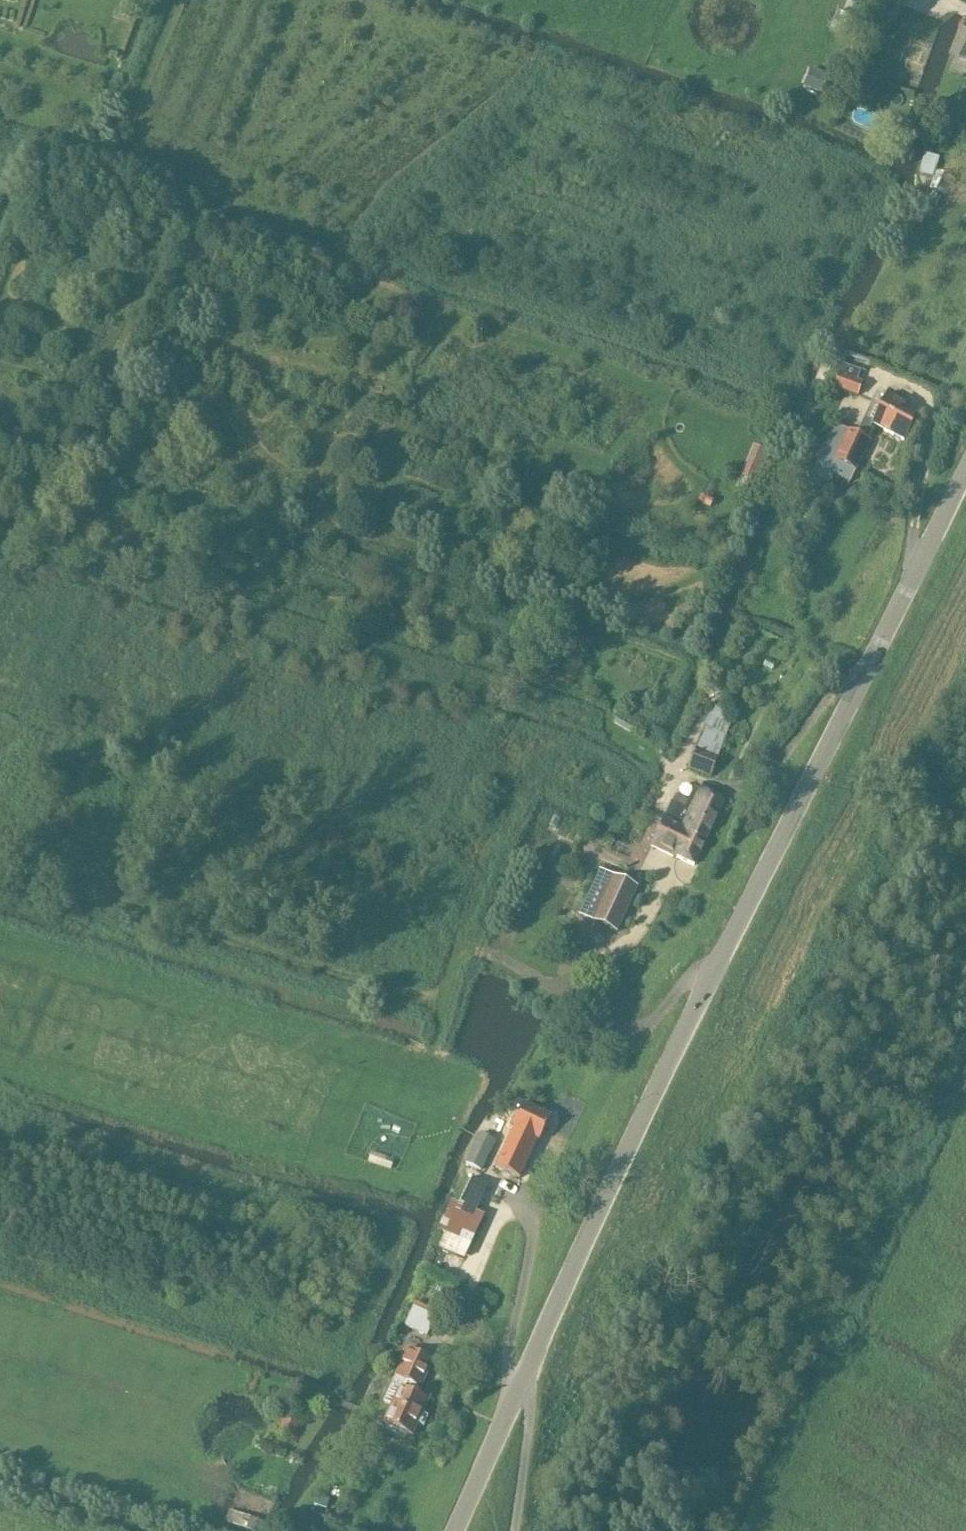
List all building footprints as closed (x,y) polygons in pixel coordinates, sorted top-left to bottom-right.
[(958,62),(965,66),(965,45),(958,62)] [(950,71),(964,78),(965,75),(965,66),(958,62),(955,60),(950,71)] [(822,94),(829,76),(810,68),(803,86),(822,94)] [(934,179),(939,159),(924,155),(918,175),(934,179)] [(954,182),(936,174),(929,192),(946,199),(954,182)] [(857,397),(862,384),(857,382),(860,373),(842,367),(835,389),(857,397)] [(874,401),(864,421),(872,425),(904,441),(917,414),(886,398),(882,405),(874,401)] [(834,425),(815,465),(850,482),(855,471),(870,443),(848,432),(834,425)] [(755,449),(742,478),(758,485),(770,455),(755,449)] [(714,485),(712,491),(719,494),(722,489),(714,485)] [(711,777),(718,759),(697,751),(689,768),(711,777)] [(679,829),(705,842),(723,803),(694,789),(685,810),(672,804),(664,820),(680,828),(679,829)] [(694,866),(705,842),(679,829),(680,828),(664,820),(652,847),(694,866)] [(614,878),(593,923),(617,934),(637,889),(614,878)] [(539,1143),(550,1119),(523,1105),(517,1117),(510,1114),(503,1130),(511,1134),(495,1168),(519,1179),(537,1142),(539,1143)] [(481,1171),(495,1142),(481,1135),(466,1164),(481,1171)] [(470,1247),(485,1217),(453,1202),(439,1231),(470,1247)] [(404,1327),(426,1337),(435,1319),(431,1318),(433,1314),(417,1307),(416,1310),(413,1309),(404,1327)] [(408,1350),(395,1378),(384,1403),(393,1407),(385,1425),(411,1437),(427,1401),(415,1396),(419,1388),(421,1389),(433,1362),(408,1350)] [(287,1413),(277,1435),(293,1443),(303,1421),(287,1413)] [(317,1498),(314,1505),(326,1509),(328,1501),(317,1498)] [(331,1514),(320,1509),(313,1514),(312,1512),(303,1518),(305,1527),(315,1530),(318,1530),(323,1527),(326,1529),(333,1523),(331,1514)]
